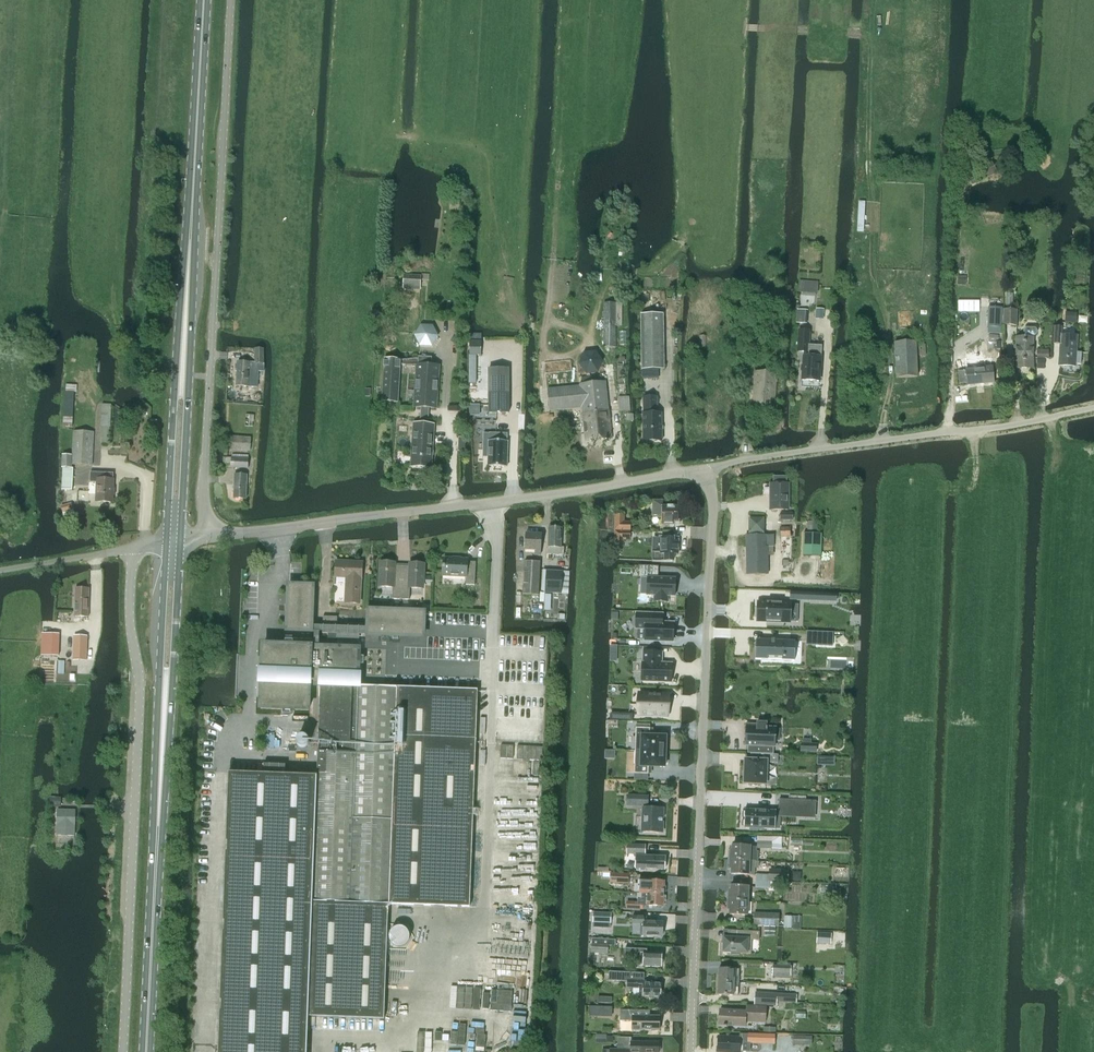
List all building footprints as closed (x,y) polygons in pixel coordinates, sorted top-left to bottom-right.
[(992,161),(978,168),(983,180),(997,173),(992,161)] [(1013,240),(1006,239),(1005,252),(1013,252),(1013,240)] [(404,286),(421,288),(422,275),(405,274),(404,286)] [(799,281),(798,292),(818,293),(819,282),(799,281)] [(1005,298),(1004,307),(1006,307),(1012,307),(1013,293),(1007,293),(1006,298),(1005,298)] [(621,303),(604,303),(604,348),(615,348),(615,325),(621,325),(621,303)] [(797,309),(796,323),(807,324),(808,310),(797,309)] [(371,320),(379,320),(380,311),(371,310),(371,320)] [(1002,326),(1015,326),(1016,311),(1003,311),(1002,326)] [(1077,313),(1065,313),(1065,324),(1076,324),(1077,313)] [(664,314),(640,315),(641,370),(642,370),(651,370),(665,370),(664,314)] [(438,336),(433,325),(421,325),(414,335),(420,346),(432,347),(438,336)] [(1060,344),(1058,366),(1075,367),(1075,365),(1081,365),(1082,353),(1076,353),(1077,336),(1061,335),(1062,328),(1054,327),(1053,344),(1060,344)] [(1015,338),(1014,369),(1032,369),(1033,338),(1033,337),(1034,337),(1036,335),(1037,333),(1036,330),(1034,328),(1026,328),(1024,330),(1023,332),(1024,335),(1026,337),(1026,338),(1015,338)] [(804,352),(804,356),(802,380),(819,381),(822,346),(809,345),(810,331),(799,330),(798,351),(804,352)] [(470,341),(470,356),(476,356),(481,356),(481,355),(482,341),(470,341)] [(917,377),(916,343),(916,342),(894,343),(896,378),(917,377)] [(255,364),(263,364),(263,349),(254,349),(255,364)] [(739,352),(739,365),(746,365),(748,365),(749,352),(739,352)] [(407,360),(407,365),(416,366),(415,391),(414,400),(414,407),(421,408),(420,424),(414,424),(411,467),(432,468),(435,425),(428,425),(429,408),(437,409),(439,366),(431,366),(432,358),(418,357),(418,359),(407,360)] [(400,365),(407,365),(407,360),(401,361),(401,360),(384,359),(382,401),(398,403),(400,365)] [(249,363),(237,363),(236,387),(248,387),(249,363)] [(959,384),(967,383),(967,385),(976,384),(976,383),(982,383),(982,384),(993,383),(992,367),(965,370),(966,372),(958,372),(959,384)] [(508,412),(508,369),(489,369),(489,413),(508,412)] [(776,373),(755,372),(753,408),(774,409),(776,373)] [(580,386),(547,390),(549,411),(582,408),(586,442),(611,439),(605,382),(599,383),(588,384),(579,385),(580,386)] [(64,392),(63,427),(72,428),(74,393),(76,393),(76,385),(66,384),(65,392),(64,392)] [(642,410),(644,441),(663,440),(662,410),(659,410),(658,396),(644,396),(645,410),(642,410)] [(632,414),(630,414),(629,397),(618,398),(618,412),(625,411),(626,422),(633,421),(632,414)] [(110,427),(111,405),(102,404),(101,427),(102,427),(101,444),(108,445),(109,427),(110,427)] [(72,465),(92,466),(94,432),(73,431),(72,465)] [(484,434),(483,457),(490,458),(490,466),(507,467),(508,440),(507,440),(507,435),(507,434),(484,434)] [(251,438),(229,437),(228,449),(250,451),(251,438)] [(226,458),(225,468),(248,469),(248,459),(249,455),(240,454),(232,454),(232,458),(226,458)] [(63,468),(62,490),(72,490),(73,468),(71,468),(72,456),(62,455),(62,468),(63,468)] [(112,503),(113,480),(113,474),(105,473),(90,473),(90,482),(97,483),(96,502),(112,503)] [(247,475),(234,475),(234,499),(246,499),(247,475)] [(769,500),(769,510),(787,510),(788,484),(787,484),(787,477),(773,477),(773,484),(771,484),(771,500),(769,500)] [(652,501),(652,516),(661,516),(661,524),(674,524),(674,521),(678,522),(678,508),(662,507),(662,501),(654,501),(652,501)] [(61,507),(63,513),(64,516),(74,513),(73,509),(71,504),(61,507)] [(614,516),(614,531),(629,531),(629,522),(623,522),(623,516),(614,516)] [(749,518),(748,534),(765,534),(765,518),(749,518)] [(549,527),(548,547),(547,547),(547,555),(563,555),(563,548),(560,547),(561,528),(549,527)] [(790,528),(780,528),(781,537),(790,537),(790,528)] [(629,540),(629,531),(614,531),(614,546),(622,546),(622,540),(629,540)] [(803,533),(803,556),(820,557),(821,557),(822,534),(821,534),(819,534),(818,534),(808,533),(807,533),(803,533)] [(525,534),(525,546),(525,551),(535,551),(535,555),(540,556),(541,535),(525,534)] [(765,547),(765,546),(774,546),(774,536),(766,536),(745,535),(746,547),(745,574),(767,575),(768,547),(765,547)] [(652,552),(652,562),(672,563),(673,555),(677,555),(677,541),(673,541),(673,538),(660,538),(660,552),(652,552)] [(442,576),(465,577),(466,577),(465,585),(474,585),(476,562),(467,562),(467,559),(443,558),(442,576)] [(524,561),(523,583),(523,594),(538,595),(540,562),(524,561)] [(362,563),(336,562),(335,577),(347,578),(346,603),(360,604),(361,579),(362,563)] [(381,563),(380,587),(392,587),(392,599),(401,600),(402,566),(395,566),(395,563),(381,563)] [(402,566),(401,600),(409,600),(410,588),(423,588),(424,564),(410,564),(410,566),(402,566)] [(546,570),(545,592),(561,593),(562,571),(546,570)] [(646,578),(646,596),(654,596),(653,602),(669,603),(669,597),(676,597),(676,579),(646,578)] [(285,605),(285,610),(288,611),(287,631),(312,631),(313,586),(289,585),(288,605),(285,605)] [(89,588),(76,588),(75,616),(88,617),(89,588)] [(758,601),(757,622),(791,624),(791,602),(758,601)] [(323,627),(323,633),(337,634),(337,633),(367,635),(393,636),(393,639),(398,639),(398,636),(424,637),(425,613),(368,611),(368,626),(338,625),(323,624),(323,627)] [(636,612),(635,629),(644,630),(644,641),(674,642),(675,622),(664,622),(664,613),(636,612)] [(323,624),(338,625),(338,617),(324,616),(323,624)] [(807,632),(807,643),(819,644),(819,646),(832,646),(833,633),(807,632)] [(42,634),(42,645),(59,646),(59,634),(42,634)] [(74,636),(73,660),(86,661),(87,637),(74,636)] [(792,657),(793,641),(756,640),(756,660),(784,661),(784,657),(792,657)] [(261,682),(260,708),(285,709),(285,712),(291,712),(291,709),(308,710),(309,684),(320,684),(308,1017),(384,1019),(388,904),(469,907),(477,690),(357,685),(354,685),(354,682),(355,682),(356,682),(356,681),(356,679),(356,678),(354,677),(354,675),(358,675),(358,674),(358,664),(360,664),(361,665),(361,659),(361,660),(358,659),(359,648),(334,647),(334,649),(331,648),(331,647),(322,647),(322,648),(311,648),(311,646),(293,646),(293,643),(288,643),(288,646),(263,645),(262,670),(261,670),(261,671),(265,671),(264,682),(261,681),(261,682)] [(641,681),(641,682),(659,682),(672,683),(672,663),(662,663),(662,651),(661,651),(643,651),(643,662),(642,662),(641,681)] [(638,692),(637,718),(669,719),(670,693),(638,692)] [(746,726),(745,746),(748,746),(748,752),(748,753),(774,754),(774,747),(775,747),(775,741),(780,741),(780,729),(776,729),(776,727),(746,726)] [(666,752),(666,736),(650,736),(650,728),(636,728),(635,751),(649,751),(666,752)] [(817,752),(817,744),(801,743),(801,752),(817,752)] [(665,767),(666,752),(649,751),(635,751),(634,774),(648,774),(649,766),(665,767)] [(777,763),(778,755),(756,754),(756,761),(745,760),(744,784),(766,785),(766,763),(777,763)] [(218,1051),(307,1051),(308,1017),(317,776),(229,773),(226,842),(228,842),(228,852),(226,852),(223,921),(225,921),(225,932),(223,931),(220,1001),(222,1001),(222,1011),(220,1011),(218,1051)] [(648,797),(627,796),(627,806),(640,807),(640,805),(643,805),(642,832),(662,833),(663,809),(647,808),(648,797)] [(61,807),(61,797),(50,797),(50,807),(61,807)] [(745,809),(744,828),(750,828),(750,831),(758,831),(758,829),(775,829),(776,817),(806,818),(807,800),(779,799),(778,810),(745,809)] [(58,809),(57,835),(75,836),(76,810),(58,809)] [(757,836),(757,848),(782,849),(782,837),(757,836)] [(645,845),(627,844),(626,855),(636,855),(645,855),(645,845)] [(730,851),(730,860),(740,860),(749,861),(755,861),(756,861),(756,851),(753,851),(753,847),(750,847),(732,846),(732,851),(730,851)] [(636,855),(635,869),(636,869),(636,871),(646,871),(646,869),(665,870),(665,857),(645,856),(645,855),(636,855)] [(740,860),(730,860),(729,869),(731,869),(731,874),(754,875),(755,861),(740,860)] [(756,875),(755,881),(788,882),(789,870),(769,869),(769,875),(756,875)] [(610,873),(610,883),(629,884),(629,874),(610,873)] [(648,890),(648,894),(664,895),(664,882),(642,881),(641,890),(648,890)] [(728,891),(728,900),(748,901),(748,887),(730,886),(730,891),(728,891)] [(626,902),(626,909),(643,910),(643,906),(664,907),(664,895),(648,894),(642,894),(641,899),(638,899),(638,902),(626,902)] [(747,916),(748,901),(728,900),(728,910),(729,910),(729,915),(747,916)] [(594,913),(593,923),(611,923),(612,914),(594,913)] [(754,913),(754,925),(779,926),(779,913),(754,913)] [(784,916),(784,928),(791,929),(792,916),(784,916)] [(645,917),(633,917),(632,924),(644,925),(644,936),(662,937),(663,923),(645,922),(645,917)] [(731,955),(739,955),(739,953),(751,954),(751,940),(759,941),(760,932),(728,930),(728,938),(724,938),(723,952),(731,953),(731,955)] [(824,933),(823,944),(831,944),(832,934),(824,933)] [(608,953),(608,946),(591,945),(591,952),(608,953)] [(624,960),(643,961),(643,967),(661,967),(662,953),(644,953),(644,950),(625,949),(624,960)] [(791,965),(773,965),(773,973),(791,974),(791,965)] [(718,969),(718,982),(739,982),(739,970),(718,969)] [(627,987),(632,988),(639,988),(639,997),(660,998),(660,984),(651,984),(651,982),(644,982),(644,974),(609,972),(609,981),(627,982),(627,987)] [(718,982),(718,995),(738,996),(739,982),(718,982)] [(767,993),(766,1006),(777,1006),(777,1002),(788,1003),(788,994),(767,993)] [(746,1012),(720,1010),(719,1025),(724,1026),(724,1027),(726,1027),(726,1026),(745,1027),(746,1021),(765,1022),(766,1007),(758,1007),(758,1014),(746,1013),(746,1012)] [(632,1021),(632,1029),(659,1029),(659,1017),(641,1017),(638,1017),(638,1011),(620,1010),(620,1021),(632,1021)] [(717,1051),(739,1051),(750,1051),(751,1043),(748,1043),(748,1034),(740,1033),(740,1037),(718,1036),(717,1051)] [(748,1034),(748,1043),(751,1043),(761,1044),(762,1034),(748,1034)] [(793,1036),(793,1044),(806,1045),(806,1036),(793,1036)] [(609,1049),(609,1051),(658,1051),(660,1051),(660,1046),(658,1045),(658,1043),(640,1042),(640,1044),(631,1044),(632,1038),(617,1038),(617,1045),(616,1045),(616,1047),(617,1047),(617,1049),(609,1049)]
